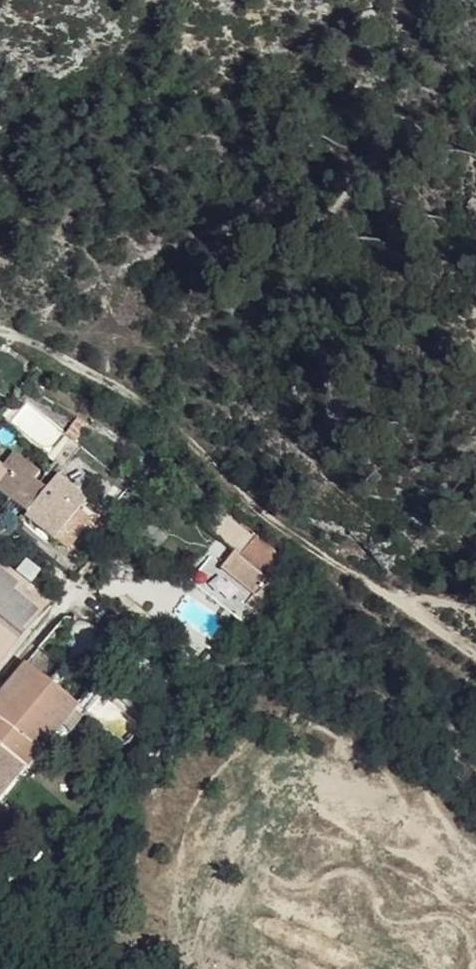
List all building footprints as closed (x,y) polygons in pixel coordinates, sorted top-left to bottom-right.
[(0,368),(0,393),(9,371),(0,368)] [(45,474),(23,455),(9,471),(19,479),(5,494),(28,516),(22,522),(51,546),(53,544),(78,515),(87,506),(60,482),(50,493),(38,482),(45,474)] [(187,582),(232,625),(254,602),(289,564),(233,520),(222,538),(242,552),(223,569),(212,558),(187,582)] [(49,615),(30,599),(40,589),(23,575),(15,586),(0,572),(0,672),(49,615)] [(79,717),(28,669),(0,700),(0,802),(79,717)]
